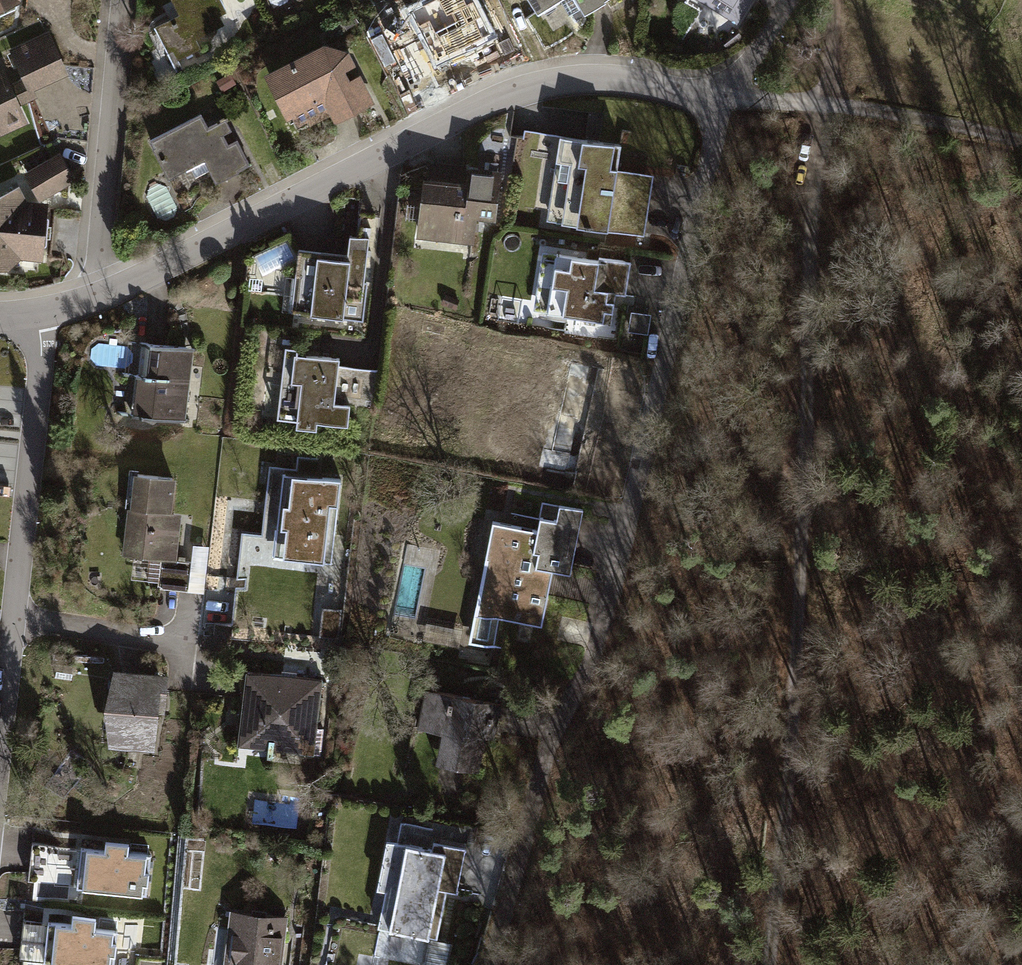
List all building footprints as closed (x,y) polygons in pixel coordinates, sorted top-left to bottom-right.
[(48,5),(49,0),(0,0),(0,26),(48,5)] [(209,30),(269,0),(194,0),(209,30)] [(410,16),(431,58),(462,42),(470,58),(508,39),(493,9),(471,20),(461,0),(442,0),(410,16)] [(756,14),(765,0),(735,0),(756,14)] [(50,116),(42,90),(78,75),(67,37),(28,54),(35,67),(0,81),(0,141),(50,116)] [(344,45),(284,74),(309,126),(370,97),(344,45)] [(220,113),(173,136),(193,179),(225,163),(232,179),(270,160),(255,129),(233,140),(220,113)] [(559,135),(545,221),(641,236),(650,180),(618,175),(623,145),(559,135)] [(494,218),(498,173),(470,171),(469,186),(429,182),(424,232),(473,236),(474,217),(494,218)] [(31,272),(60,255),(59,208),(36,191),(0,192),(0,271),(31,272)] [(366,256),(318,250),(311,312),(359,317),(366,256)] [(598,260),(556,254),(547,312),(609,321),(614,293),(625,294),(630,262),(598,257),(598,260)] [(649,316),(632,313),(630,330),(647,332),(649,316)] [(189,351),(151,345),(141,405),(179,411),(189,351)] [(339,354),(285,348),(278,412),(298,414),(297,423),(315,425),(316,417),(348,420),(350,403),(334,401),(339,354)] [(602,367),(563,359),(550,416),(557,417),(548,453),(581,460),(602,367)] [(350,468),(282,470),(284,517),(312,516),(312,537),(352,536),(350,468)] [(189,472),(147,469),(142,551),(183,554),(189,472)] [(557,527),(515,516),(495,595),(545,608),(552,579),(574,584),(591,519),(561,511),(557,527)] [(164,584),(188,589),(192,564),(169,559),(164,584)] [(263,664),(260,734),(339,737),(342,668),(263,664)] [(464,720),(449,765),(507,784),(534,702),(458,677),(446,714),(464,720)] [(172,688),(122,686),(120,742),(170,743),(172,688)] [(409,828),(388,907),(468,928),(490,849),(409,828)] [(105,850),(82,847),(78,888),(147,895),(151,855),(128,853),(129,844),(106,841),(105,850)] [(249,911),(246,964),(300,964),(303,913),(249,911)] [(49,922),(45,962),(72,964),(115,964),(119,930),(96,927),(97,918),(73,915),(72,924),(49,922)]
